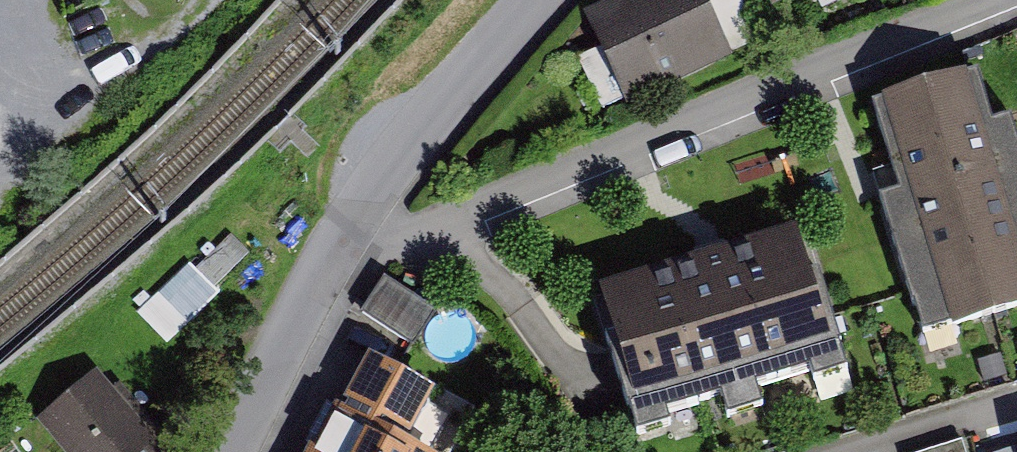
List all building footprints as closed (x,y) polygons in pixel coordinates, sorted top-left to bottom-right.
[(598,13),(613,45),(637,97),(734,53),(710,0),(627,0),(598,13)] [(734,53),(767,38),(750,0),(710,0),(734,53)] [(611,109),(637,97),(613,45),(587,57),(611,109)] [(885,99),(912,187),(892,193),(934,332),(1016,307),(1016,114),(1006,117),(991,67),(885,99)] [(804,234),(612,292),(625,335),(644,397),(836,339),(817,276),(804,234)] [(259,253),(241,235),(205,270),(223,289),(259,253)] [(205,270),(200,265),(168,296),(192,320),(196,324),(228,293),(223,289),(205,270)] [(858,371),(828,273),(817,276),(836,339),(644,397),(625,335),(615,338),(646,440),(679,431),(673,412),(731,394),(737,415),(769,405),(763,385),(820,368),(824,381),(858,371)] [(441,311),(395,281),(375,313),(421,342),(441,311)] [(192,320),(168,296),(150,314),(173,338),(192,320)] [(52,421),(77,451),(169,451),(107,376),(52,421)] [(346,408),(322,451),(427,451),(346,408)] [(931,451),(977,451),(973,439),(931,451)]
